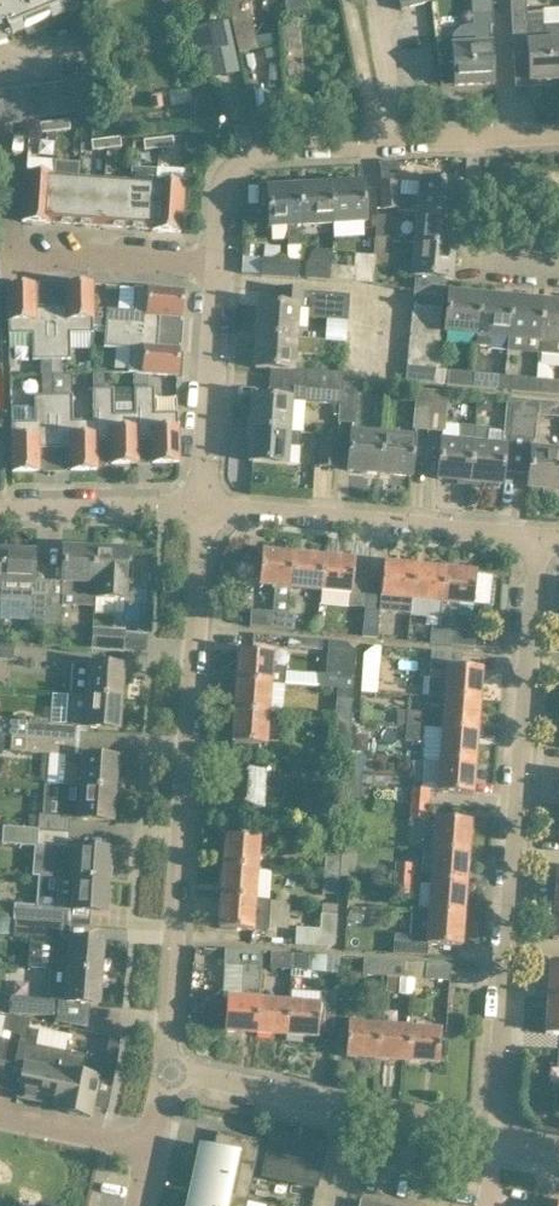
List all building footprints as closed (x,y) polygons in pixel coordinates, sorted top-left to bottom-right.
[(5,30),(6,32),(22,26),(23,29),(47,19),(46,16),(62,9),(59,3),(75,0),(0,0),(0,31),(5,30)] [(232,21),(252,19),(250,0),(231,0),(232,21)] [(402,11),(431,2),(431,0),(399,0),(402,11)] [(471,10),(472,20),(493,20),(492,0),(471,0),(471,10)] [(509,1),(512,40),(513,64),(529,64),(529,81),(541,81),(558,80),(558,25),(543,26),(542,13),(526,14),(525,0),(524,0),(511,1),(509,1)] [(453,35),(452,41),(452,47),(454,86),(493,84),(489,26),(493,26),(493,20),(472,20),(472,24),(472,26),(466,27),(460,28),(453,35)] [(228,22),(189,30),(194,55),(206,52),(233,46),(228,22)] [(279,53),(265,55),(267,64),(280,62),(279,53)] [(94,80),(72,82),(76,114),(98,111),(94,80)] [(72,82),(51,85),(55,117),(76,114),(72,82)] [(51,85),(30,88),(34,119),(55,117),(51,85)] [(30,88),(10,90),(13,122),(34,119),(30,88)] [(0,92),(0,124),(13,122),(10,90),(0,92)] [(69,121),(54,123),(55,132),(70,130),(69,121)] [(54,123),(40,124),(41,134),(55,132),(54,123)] [(120,138),(106,140),(107,150),(121,148),(120,138)] [(172,138),(158,139),(159,149),(173,148),(172,138)] [(158,139),(143,141),(144,151),(159,149),(158,139)] [(106,140),(91,142),(92,152),(107,150),(106,140)] [(130,182),(127,228),(152,230),(152,231),(153,231),(156,182),(157,170),(131,168),(130,182)] [(456,171),(454,184),(459,184),(464,185),(466,172),(456,171)] [(25,173),(22,222),(49,224),(52,175),(25,173)] [(52,175),(49,224),(50,224),(50,222),(75,224),(78,178),(53,176),(53,175),(52,175)] [(78,178),(75,224),(101,226),(104,180),(78,178)] [(104,180),(101,226),(127,228),(130,182),(104,180)] [(399,208),(399,210),(456,215),(459,184),(454,184),(421,181),(419,199),(398,197),(398,181),(382,182),(383,209),(399,208)] [(183,184),(156,182),(153,231),(180,233),(183,184)] [(331,185),(333,223),(366,222),(364,183),(331,185)] [(300,186),(302,225),(333,223),(331,185),(300,186)] [(301,247),(302,225),(300,186),(268,188),(270,227),(287,226),(288,247),(301,247)] [(418,213),(415,243),(453,247),(456,215),(399,210),(398,211),(418,213)] [(378,216),(375,241),(382,242),(382,238),(388,239),(390,217),(378,216)] [(375,241),(373,255),(373,264),(386,266),(388,239),(382,238),(382,242),(375,241)] [(415,275),(414,290),(443,293),(445,278),(450,279),(453,247),(415,243),(412,275),(415,275)] [(247,245),(246,258),(254,259),(255,246),(247,245)] [(330,266),(328,279),(372,282),(373,264),(373,255),(356,255),(355,268),(330,266)] [(263,259),(262,274),(298,277),(299,262),(263,259)] [(306,278),(328,279),(330,266),(307,265),(306,278)] [(66,307),(50,307),(51,360),(69,360),(69,332),(93,331),(93,328),(92,313),(92,285),(66,285),(66,307)] [(34,286),(8,286),(9,335),(33,335),(33,361),(39,361),(40,376),(41,376),(52,376),(51,360),(50,307),(34,308),(34,286)] [(183,292),(134,289),(132,312),(107,311),(107,314),(106,329),(158,333),(159,317),(181,318),(183,292)] [(259,304),(257,336),(298,339),(300,307),(307,308),(306,316),(346,319),(347,310),(348,295),(310,293),(285,291),(275,290),(274,305),(259,304)] [(414,290),(412,305),(442,308),(443,293),(414,290)] [(444,330),(476,333),(479,296),(448,293),(444,330)] [(479,296),(476,333),(477,333),(476,346),(490,348),(491,335),(509,336),(512,299),(479,296)] [(512,299),(509,336),(539,339),(542,302),(512,299)] [(539,339),(540,339),(539,354),(558,356),(558,304),(542,302),(539,339)] [(435,385),(442,308),(412,305),(405,382),(435,385)] [(107,314),(92,313),(93,328),(106,329),(107,314)] [(106,329),(105,347),(117,348),(130,349),(129,370),(129,373),(177,376),(179,350),(157,349),(158,333),(106,329)] [(298,340),(298,339),(257,336),(254,367),(295,371),(297,355),(317,357),(319,341),(298,340)] [(305,370),(304,386),(341,388),(342,383),(343,373),(305,370)] [(447,384),(473,386),(473,379),(470,379),(470,373),(449,371),(447,384)] [(103,373),(92,374),(93,390),(95,390),(96,443),(111,442),(111,464),(137,463),(137,442),(136,389),(133,389),(134,396),(134,414),(112,415),(111,397),(111,389),(104,390),(103,373)] [(473,379),(473,386),(496,389),(497,375),(470,373),(470,379),(473,379)] [(35,422),(11,423),(12,472),(38,471),(38,449),(54,449),(53,395),(52,376),(41,376),(42,395),(34,396),(34,408),(35,422)] [(147,376),(133,376),(133,389),(136,389),(137,442),(152,441),(152,463),(178,463),(177,414),(153,414),(152,400),(152,388),(147,388),(147,376)] [(511,390),(536,393),(536,385),(532,385),(533,379),(512,377),(511,390)] [(536,393),(558,395),(558,387),(558,381),(533,379),(532,385),(536,385),(536,393)] [(342,383),(341,388),(340,403),(338,421),(353,422),(356,384),(342,383)] [(303,401),(340,403),(341,388),(304,386),(303,401)] [(71,395),(53,395),(54,449),(70,449),(70,471),(96,470),(96,467),(96,443),(95,390),(93,390),(94,421),(72,422),(71,395)] [(413,428),(428,429),(431,391),(416,390),(413,428)] [(431,391),(428,429),(444,430),(447,392),(431,391)] [(253,397),(251,429),(288,431),(291,400),(253,397)] [(504,431),(503,436),(505,436),(518,437),(522,399),(507,398),(504,431)] [(522,399),(518,437),(534,439),(538,401),(522,399)] [(437,478),(469,481),(474,427),(461,426),(459,442),(440,440),(437,478)] [(489,429),(474,427),(469,481),(486,483),(485,489),(499,490),(499,484),(501,484),(504,446),(488,445),(489,429)] [(251,429),(248,461),(286,463),(287,446),(320,449),(321,434),(303,433),(303,434),(288,433),(288,431),(251,429)] [(347,470),(378,473),(382,435),(351,432),(347,470)] [(337,435),(321,434),(320,449),(319,466),(335,467),(337,435)] [(382,435),(378,473),(410,476),(414,438),(382,435)] [(531,447),(527,487),(542,489),(541,495),(558,496),(558,490),(558,450),(531,447)] [(62,549),(61,594),(92,595),(94,550),(62,549)] [(94,550),(92,595),(124,597),(125,583),(130,583),(131,566),(125,566),(126,552),(94,550)] [(2,552),(1,601),(24,602),(24,608),(31,609),(30,626),(45,627),(46,596),(32,595),(32,586),(34,554),(2,552)] [(262,554),(259,586),(290,589),(292,557),(262,554)] [(323,559),(292,557),(290,589),(320,591),(323,559)] [(354,562),(323,559),(320,591),(351,595),(350,607),(365,608),(367,583),(352,582),(354,562)] [(367,583),(365,608),(362,637),(377,638),(379,612),(410,615),(415,568),(383,565),(382,585),(367,583)] [(415,568),(410,615),(410,616),(426,617),(427,602),(441,603),(445,571),(415,568)] [(441,603),(439,629),(452,630),(450,646),(463,647),(473,648),(475,633),(456,631),(458,616),(459,604),(473,606),(489,607),(492,575),(476,573),(445,571),(441,603)] [(61,596),(46,596),(45,627),(44,647),(59,647),(60,606),(61,596)] [(251,610),(250,626),(273,629),(275,613),(272,612),(251,610)] [(275,613),(273,629),(294,631),(295,615),(288,614),(275,613)] [(430,644),(450,646),(452,630),(439,629),(431,629),(430,644)] [(91,650),(122,652),(124,632),(93,630),(91,650)] [(287,638),(286,648),(325,651),(326,642),(287,638)] [(317,687),(338,689),(353,690),(356,653),(346,644),(327,642),(325,675),(318,674),(317,687)] [(14,645),(0,644),(0,661),(12,662),(14,645)] [(240,650),(237,682),(270,685),(284,686),(286,669),(271,668),(273,653),(240,650)] [(73,664),(70,696),(119,699),(122,667),(90,665),(73,664)] [(446,682),(445,698),(479,701),(481,669),(448,666),(448,667),(431,666),(430,681),(446,682)] [(379,670),(362,669),(361,692),(378,694),(379,670)] [(237,682),(235,712),(268,715),(270,685),(237,682)] [(338,689),(335,720),(351,721),(353,690),(338,689)] [(14,723),(12,737),(74,741),(75,727),(117,730),(119,699),(70,696),(69,727),(14,723)] [(407,712),(406,726),(476,732),(479,701),(445,698),(443,716),(424,714),(424,713),(407,712)] [(283,716),(268,715),(235,712),(233,744),(266,746),(267,732),(282,733),(283,716)] [(349,741),(351,721),(335,720),(334,740),(349,741)] [(406,726),(405,742),(422,743),(422,741),(423,741),(422,759),(425,759),(440,760),(474,763),(476,732),(406,726)] [(354,734),(353,749),(367,749),(368,735),(354,734)] [(49,755),(47,786),(113,790),(115,759),(74,756),(74,741),(12,737),(3,736),(0,736),(0,752),(49,755)] [(471,795),(474,763),(440,760),(437,792),(471,795)] [(292,778),(320,781),(321,764),(293,762),(292,778)] [(347,766),(345,795),(360,796),(363,768),(347,766)] [(263,775),(231,773),(228,807),(253,809),(261,810),(262,790),(280,791),(281,777),(263,776),(263,775)] [(38,817),(37,831),(69,833),(69,819),(79,820),(111,822),(113,790),(47,786),(47,787),(45,787),(43,817),(38,817)] [(410,789),(410,804),(428,805),(429,790),(421,790),(410,789)] [(427,820),(428,805),(410,804),(409,819),(427,820)] [(435,819),(433,850),(467,853),(470,821),(435,819)] [(35,847),(35,846),(56,847),(54,878),(57,878),(106,881),(107,877),(110,875),(111,863),(108,861),(108,851),(77,849),(68,848),(69,833),(37,831),(26,830),(0,828),(0,844),(35,847)] [(226,836),(224,868),(256,870),(259,839),(226,836)] [(326,853),(324,874),(340,876),(341,855),(331,855),(330,839),(315,839),(315,853),(326,853)] [(433,850),(431,881),(465,884),(467,853),(433,850)] [(395,864),(394,879),(413,880),(414,865),(395,864)] [(224,868),(222,898),(254,900),(256,870),(224,868)] [(338,896),(340,876),(324,874),(322,895),(338,896)] [(15,922),(62,925),(63,911),(72,911),(104,914),(106,881),(57,878),(55,909),(33,907),(16,906),(15,914),(0,913),(0,921),(15,922)] [(412,896),(413,880),(394,879),(393,894),(412,896)] [(431,881),(429,912),(463,915),(465,884),(431,881)] [(270,901),(254,900),(222,898),(220,930),(252,932),(252,931),(268,932),(270,901)] [(296,929),(295,946),(327,948),(330,947),(335,946),(335,938),(337,916),(338,906),(321,904),(321,906),(321,915),(319,931),(296,929)] [(351,907),(347,919),(361,923),(364,911),(351,907)] [(463,915),(429,912),(412,911),(411,935),(394,934),(393,954),(427,956),(428,945),(461,947),(463,915)] [(13,936),(15,922),(0,921),(0,935),(13,936)] [(62,925),(15,922),(13,936),(30,938),(52,940),(50,970),(62,971),(100,973),(102,942),(70,940),(60,939),(62,925)] [(224,1032),(256,1035),(258,1002),(262,954),(226,951),(225,966),(244,967),(241,1001),(227,1000),(224,1032)] [(271,969),(290,971),(291,955),(272,953),(271,969)] [(290,971),(290,977),(311,979),(312,972),(313,956),(291,955),(290,971)] [(362,975),(384,977),(385,961),(363,960),(362,975)] [(385,961),(384,977),(413,979),(414,963),(385,961)] [(414,963),(413,979),(414,979),(414,980),(425,981),(449,983),(451,966),(414,963)] [(548,999),(558,1000),(558,965),(550,964),(548,999)] [(62,971),(60,1002),(66,1003),(88,1004),(97,1005),(100,973),(62,971)] [(10,997),(9,1013),(55,1017),(56,1002),(57,1000),(10,997)] [(545,1034),(558,1035),(558,1000),(548,999),(545,1034)] [(207,1006),(207,1013),(211,1019),(219,1019),(224,1014),(224,1007),(220,1002),(212,1001),(207,1006)] [(258,1002),(256,1035),(286,1037),(288,1004),(258,1002)] [(288,1004),(286,1037),(318,1039),(318,1033),(319,1032),(333,1033),(335,1008),(290,1005),(288,1004)] [(29,1021),(6,1017),(3,1032),(26,1036),(29,1021)] [(346,1058),(378,1061),(380,1026),(349,1024),(346,1058)] [(380,1026),(378,1061),(408,1063),(411,1029),(410,1029),(380,1026)] [(442,1031),(411,1029),(408,1063),(439,1065),(442,1031)] [(118,1056),(119,1040),(109,1038),(109,1054),(118,1056)] [(4,1063),(8,1041),(0,1040),(0,1063),(4,1063)] [(17,1098),(54,1105),(64,1053),(18,1043),(14,1065),(23,1067),(17,1098)] [(64,1053),(54,1105),(58,1106),(56,1111),(90,1118),(97,1082),(106,1084),(111,1062),(64,1053)] [(197,1158),(191,1190),(247,1202),(254,1172),(263,1174),(262,1176),(316,1188),(325,1147),(271,1136),(269,1146),(260,1144),(260,1141),(216,1132),(216,1133),(216,1134),(213,1150),(200,1147),(197,1158)] [(247,1202),(191,1190),(187,1205),(246,1205),(247,1202)]
